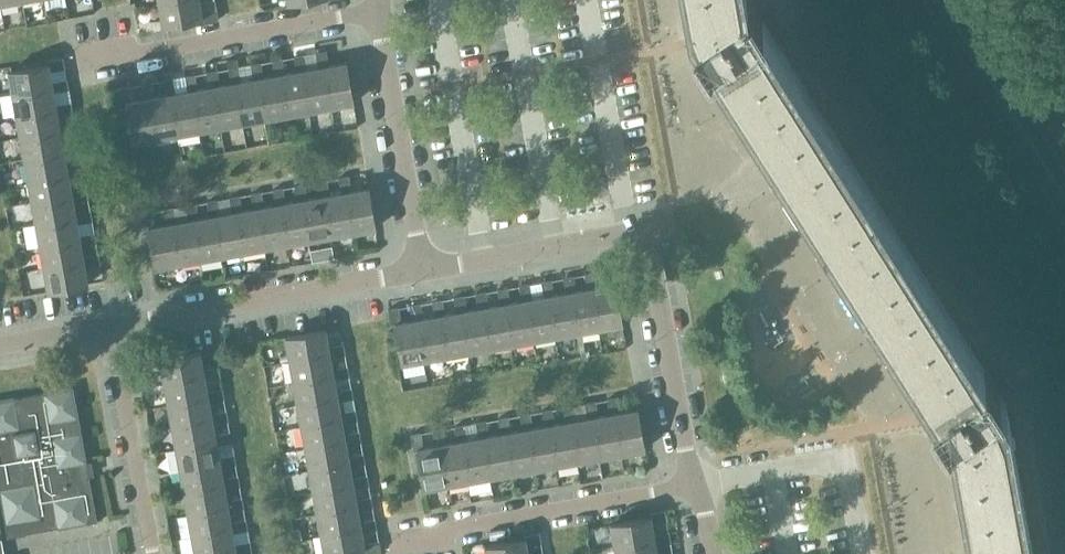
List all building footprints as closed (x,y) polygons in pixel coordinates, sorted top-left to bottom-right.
[(159,3),(163,25),(202,18),(203,22),(219,19),(217,8),(202,11),(200,0),(175,0),(159,3)] [(687,16),(694,27),(689,30),(692,36),(690,37),(694,44),(698,49),(700,48),(704,54),(709,51),(931,400),(926,403),(930,410),(928,411),(935,423),(937,421),(942,428),(947,424),(947,425),(970,553),(1034,553),(1006,402),(751,0),(684,0),(687,16)] [(316,52),(319,67),(324,66),(331,106),(353,102),(346,62),(329,65),(326,50),(316,52)] [(294,56),(297,71),(302,70),(309,110),(331,106),(324,66),(319,67),(308,69),(305,54),(294,56)] [(9,71),(13,93),(53,86),(52,82),(50,70),(65,68),(64,57),(47,60),(48,64),(9,71)] [(272,60),(275,75),(280,74),(288,114),(309,110),(302,70),(297,71),(286,73),(283,58),(272,60)] [(251,64),(253,79),(258,78),(266,118),(288,114),(280,74),(275,75),(264,77),(261,62),(251,64)] [(229,67),(231,83),(236,82),(244,122),(266,118),(258,78),(253,79),(242,81),(239,66),(229,67)] [(207,71),(210,87),(214,86),(222,126),(244,122),(236,82),(231,83),(220,85),(217,70),(207,71)] [(185,75),(188,91),(192,90),(200,130),(222,126),(214,86),(210,87),(198,89),(196,73),(185,75)] [(163,79),(166,95),(170,94),(178,134),(200,130),(192,90),(188,91),(177,93),(174,77),(163,79)] [(13,93),(17,115),(57,107),(56,103),(54,92),(69,89),(68,79),(52,82),(53,86),(13,93)] [(141,83),(144,98),(148,98),(156,138),(178,134),(170,94),(166,95),(155,97),(152,81),(141,83)] [(148,98),(144,98),(133,100),(130,85),(120,87),(123,104),(127,103),(134,142),(156,138),(148,98)] [(17,115),(20,137),(61,129),(60,125),(58,114),(73,111),(71,101),(56,103),(57,107),(17,115)] [(20,137),(24,159),(65,151),(64,147),(62,136),(77,133),(75,122),(60,125),(61,129),(20,137)] [(24,159),(28,181),(69,173),(68,169),(66,158),(81,155),(79,144),(64,147),(65,151),(24,159)] [(28,181),(32,202),(73,195),(72,191),(70,179),(85,177),(83,166),(68,169),(69,173),(28,181)] [(339,177),(341,192),(346,191),(354,232),(376,228),(368,187),(352,190),(349,175),(339,177)] [(317,181),(320,196),(324,195),(332,236),(354,232),(346,191),(341,192),(330,194),(327,179),(317,181)] [(295,185),(298,200),(302,199),(310,240),(332,236),(324,195),(320,196),(308,198),(306,183),(295,185)] [(273,189),(276,204),(281,203),(288,244),(310,240),(302,199),(298,200),(286,202),(284,187),(273,189)] [(32,202),(36,224),(77,217),(76,212),(74,201),(89,198),(87,188),(72,191),(73,195),(32,202)] [(251,193),(254,208),(259,207),(266,247),(288,244),(281,203),(276,204),(265,206),(262,191),(251,193)] [(230,197),(232,212),(237,211),(244,251),(266,247),(259,207),(254,208),(243,210),(240,195),(230,197)] [(208,200),(210,216),(215,215),(222,255),(244,251),(237,211),(232,212),(221,214),(218,199),(208,200)] [(186,204),(189,220),(193,219),(200,259),(222,255),(215,215),(210,216),(199,218),(196,203),(186,204)] [(164,208),(167,224),(171,223),(178,263),(200,259),(193,219),(189,220),(177,222),(175,206),(164,208)] [(36,224),(40,246),(81,239),(80,234),(78,223),(93,220),(91,210),(76,212),(77,217),(36,224)] [(171,223),(167,224),(155,226),(153,210),(142,212),(145,229),(149,228),(156,267),(178,263),(171,223)] [(40,246),(44,268),(85,261),(84,256),(82,245),(97,242),(95,232),(80,234),(81,239),(40,246)] [(85,261),(44,268),(48,290),(89,283),(86,267),(101,264),(99,253),(84,256),(85,261)] [(585,273),(588,288),(593,287),(600,328),(622,324),(615,283),(598,286),(595,271),(585,273)] [(563,277),(566,292),(571,291),(578,332),(577,332),(581,354),(588,353),(584,331),(600,328),(593,287),(588,288),(576,290),(574,275),(563,277)] [(541,281),(544,296),(549,295),(556,336),(577,332),(578,332),(571,291),(566,292),(555,294),(552,279),(541,281)] [(519,285),(522,300),(527,299),(534,340),(556,336),(549,295),(544,296),(533,298),(530,283),(519,285)] [(498,289),(500,304),(505,303),(512,343),(534,340),(527,299),(522,300),(511,302),(508,287),(498,289)] [(476,293),(478,308),(483,307),(490,347),(512,343),(505,303),(500,304),(489,306),(486,291),(476,293)] [(454,297),(457,312),(461,311),(468,351),(490,347),(483,307),(478,308),(467,310),(465,295),(454,297)] [(432,301),(435,316),(439,315),(446,355),(468,351),(461,311),(457,312),(445,314),(443,299),(432,301)] [(410,304),(413,320),(417,319),(424,359),(446,355),(439,315),(435,316),(424,318),(421,303),(410,304)] [(417,319),(413,320),(402,322),(399,306),(388,308),(391,325),(395,324),(402,363),(424,359),(417,319)] [(285,337),(289,359),(330,351),(331,357),(346,354),(344,344),(329,346),(326,329),(285,337)] [(289,359),(293,381),(334,373),(335,379),(350,376),(348,365),(333,368),(331,357),(330,351),(289,359)] [(160,359),(164,381),(205,374),(206,379),(221,377),(219,366),(204,369),(201,352),(160,359)] [(293,381),(297,403),(338,395),(339,400),(354,398),(352,387),(337,390),(335,379),(334,373),(293,381)] [(164,381),(168,403),(209,396),(210,401),(225,398),(223,388),(208,391),(206,379),(205,374),(164,381)] [(8,537),(27,533),(27,532),(58,527),(58,528),(98,521),(95,504),(95,505),(74,386),(43,392),(43,393),(15,398),(15,397),(0,399),(0,491),(8,537)] [(297,403),(301,425),(342,417),(343,422),(358,419),(356,409),(341,412),(339,400),(338,395),(297,403)] [(168,403),(172,425),(213,418),(214,423),(229,420),(227,410),(212,412),(210,401),(209,396),(168,403)] [(607,398),(610,413),(615,412),(623,453),(645,449),(637,408),(621,411),(618,396),(607,398)] [(586,402),(588,417),(593,416),(601,457),(623,453),(615,412),(610,413),(599,415),(596,400),(586,402)] [(564,406),(566,421),(571,420),(579,461),(601,457),(593,416),(588,417),(577,419),(574,404),(564,406)] [(542,410),(545,425),(549,424),(557,465),(579,461),(571,420),(566,421),(555,423),(552,408),(542,410)] [(520,414),(523,429),(527,428),(535,469),(557,465),(549,424),(545,425),(533,427),(531,412),(520,414)] [(498,418),(501,433),(505,432),(513,473),(535,469),(527,428),(523,429),(512,431),(509,416),(498,418)] [(301,425),(305,447),(346,439),(347,444),(362,441),(360,431),(345,433),(343,422),(342,417),(301,425)] [(172,425),(176,447),(217,440),(218,445),(233,442),(231,431),(216,434),(214,423),(213,418),(172,425)] [(477,422),(479,437),(483,436),(491,477),(513,473),(505,432),(501,433),(490,435),(487,420),(477,422)] [(455,426),(457,441),(461,440),(469,481),(491,477),(483,436),(479,437),(468,439),(465,424),(455,426)] [(433,429),(435,445),(440,444),(447,484),(469,481),(461,440),(457,441),(446,443),(443,428),(433,429)] [(440,444),(435,445),(424,447),(422,431),(411,433),(414,450),(418,449),(425,488),(447,484),(440,444)] [(305,447),(309,469),(350,461),(351,466),(366,463),(364,453),(349,455),(347,444),(346,439),(305,447)] [(176,447),(180,469),(221,462),(221,467),(237,464),(235,453),(220,456),(218,445),(217,440),(176,447)] [(309,469),(313,490),(354,483),(354,487),(370,485),(368,474),(353,477),(351,466),(350,461),(309,469)] [(180,469),(184,491),(225,484),(225,488),(241,486),(239,475),(223,478),(221,467),(221,462),(180,469)] [(313,490),(317,512),(358,505),(358,509),(374,507),(372,496),(356,499),(354,487),(354,483),(313,490)] [(184,491),(188,513),(229,506),(229,510),(244,507),(243,497),(227,500),(225,488),(225,484),(184,491)] [(317,512),(321,534),(362,527),(362,531),(377,528),(375,518),(360,521),(358,509),(358,505),(317,512)] [(188,513),(192,535),(232,528),(233,532),(248,529),(246,519),(231,521),(229,510),(229,506),(188,513)] [(611,523),(615,545),(655,538),(654,534),(652,523),(667,520),(665,510),(649,512),(650,516),(611,523)] [(321,534),(325,553),(338,553),(364,549),(365,553),(381,550),(379,540),(364,542),(362,531),(362,527),(321,534)] [(195,553),(212,553),(236,550),(237,553),(252,551),(250,540),(235,543),(233,532),(232,528),(192,535),(195,553)] [(616,553),(658,553),(656,545),(671,542),(669,531),(654,534),(655,538),(615,545),(616,553)] [(486,553),(528,553),(527,545),(542,543),(540,532),(524,535),(524,539),(485,546),(486,553)]
